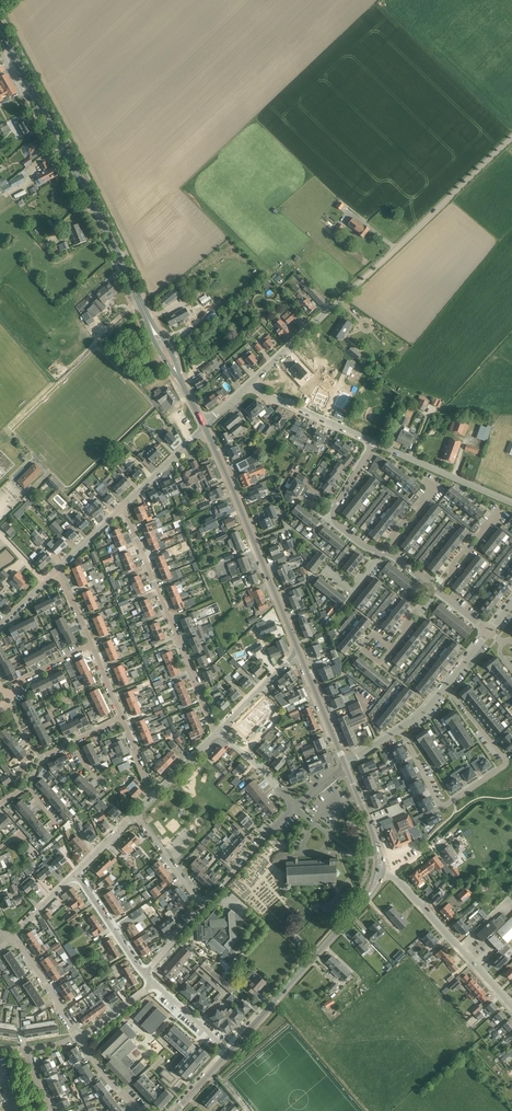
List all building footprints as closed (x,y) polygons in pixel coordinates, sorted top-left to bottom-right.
[(7,75),(0,78),(0,101),(1,102),(17,93),(7,75)] [(20,120),(15,122),(22,136),(24,135),(28,133),(29,135),(33,133),(32,131),(27,121),(22,124),(20,120)] [(37,152),(42,149),(37,140),(32,143),(32,142),(26,146),(31,154),(35,152),(35,153),(37,152)] [(32,162),(30,158),(23,163),(25,167),(32,162)] [(45,162),(40,164),(44,172),(49,180),(58,175),(54,167),(49,169),(45,162)] [(8,184),(3,188),(6,192),(26,182),(23,175),(25,173),(24,171),(22,172),(18,174),(19,177),(10,181),(10,182),(9,183),(8,184)] [(41,185),(49,180),(44,172),(36,176),(34,177),(37,182),(39,181),(41,185)] [(0,181),(0,185),(2,188),(8,184),(9,183),(5,178),(0,181)] [(353,218),(348,225),(359,233),(358,234),(363,238),(369,229),(365,226),(364,226),(353,218)] [(69,228),(69,230),(58,234),(61,240),(72,235),(76,245),(87,241),(79,223),(69,228)] [(340,224),(334,232),(338,235),(344,226),(340,224)] [(67,242),(62,244),(59,245),(61,251),(65,250),(69,248),(67,242)] [(304,278),(299,283),(302,286),(304,288),(303,288),(303,289),(306,292),(307,291),(323,308),(328,303),(304,278)] [(97,299),(93,303),(94,304),(101,312),(105,308),(98,299),(99,298),(113,287),(109,283),(95,294),(97,295),(95,297),(97,299)] [(99,298),(98,299),(105,308),(107,306),(104,303),(117,292),(113,287),(99,298)] [(170,291),(163,297),(169,304),(176,299),(170,291)] [(199,299),(202,304),(211,299),(210,297),(207,298),(206,295),(199,299)] [(87,302),(84,299),(76,307),(79,311),(86,306),(87,302)] [(309,314),(316,308),(307,299),(303,303),(300,300),(297,303),(300,305),(309,314)] [(88,311),(82,316),(89,326),(95,321),(93,318),(101,312),(94,304),(87,310),(88,311)] [(171,316),(167,319),(170,326),(181,320),(183,319),(188,317),(183,309),(179,311),(171,316)] [(289,315),(285,319),(288,324),(294,318),(295,319),(299,316),(298,315),(297,315),(294,311),(291,314),(289,315)] [(291,331),(280,319),(275,324),(279,329),(275,332),(280,337),(283,334),(285,336),(291,331)] [(343,319),(332,334),(336,337),(337,337),(341,339),(345,333),(343,332),(349,323),(343,319)] [(263,344),(269,351),(274,346),(269,340),(271,338),(268,334),(261,341),(263,344)] [(263,349),(258,343),(254,346),(259,352),(263,349)] [(352,347),(347,352),(357,360),(361,355),(352,347)] [(255,357),(252,354),(252,355),(249,352),(246,354),(249,357),(246,360),(252,366),(257,362),(254,358),(255,357)] [(236,361),(241,367),(245,363),(240,358),(236,361)] [(295,360),(288,366),(297,376),(304,370),(295,360)] [(204,373),(206,372),(208,374),(214,369),(209,363),(201,369),(204,373)] [(230,368),(233,372),(231,373),(237,380),(242,375),(239,372),(240,370),(238,367),(236,369),(233,365),(230,368)] [(225,370),(221,374),(226,380),(230,377),(225,370)] [(197,375),(199,378),(193,381),(197,389),(206,384),(203,378),(204,377),(201,372),(197,375)] [(277,380),(275,383),(280,389),(283,386),(286,389),(289,386),(290,386),(291,385),(290,385),(291,384),(294,386),(297,383),(290,376),(287,379),(284,375),(281,377),(280,377),(280,378),(280,377),(279,378),(280,378),(278,379),(278,380),(277,380)] [(314,389),(312,394),(316,395),(313,401),(324,406),(328,397),(317,392),(319,387),(316,386),(314,389)] [(340,386),(333,401),(344,406),(350,391),(340,386)] [(155,398),(152,400),(161,414),(162,413),(165,411),(172,406),(178,401),(168,387),(162,392),(159,388),(154,392),(155,394),(154,395),(155,397),(155,398)] [(216,392),(203,403),(208,409),(221,399),(224,397),(228,394),(223,388),(219,391),(216,393),(216,392)] [(424,411),(428,403),(425,401),(426,399),(420,396),(418,400),(421,401),(417,408),(424,411)] [(256,400),(250,405),(258,415),(261,412),(261,411),(263,409),(265,411),(267,413),(269,415),(274,411),(270,407),(268,409),(263,404),(261,406),(256,400)] [(255,417),(258,415),(250,405),(245,410),(249,416),(247,418),(251,423),(254,421),(252,419),(255,416),(255,417)] [(221,435),(220,435),(225,445),(226,445),(234,441),(232,436),(234,435),(235,436),(243,429),(238,422),(244,417),(240,412),(237,414),(236,414),(224,424),(230,431),(227,433),(227,432),(221,435)] [(281,427),(287,419),(279,414),(273,422),(281,427)] [(465,436),(469,425),(453,419),(449,431),(465,436)] [(288,428),(287,430),(290,433),(291,432),(291,431),(292,431),(295,432),(289,440),(293,441),(294,440),(294,439),(294,438),(297,433),(302,423),(296,420),(294,424),(293,423),(288,428)] [(294,439),(294,440),(295,441),(296,439),(298,440),(297,441),(301,443),(306,445),(307,442),(303,440),(304,437),(301,435),(302,431),(303,432),(307,425),(302,423),(297,433),(294,438),(294,439)] [(268,436),(274,428),(268,424),(262,432),(268,436)] [(400,433),(397,441),(403,444),(407,436),(408,432),(410,428),(406,425),(403,430),(402,430),(401,433),(400,433)] [(477,434),(475,438),(487,442),(492,427),(488,425),(487,427),(484,437),(477,434)] [(167,429),(161,435),(164,438),(171,445),(176,440),(169,433),(170,432),(167,429)] [(308,451),(313,453),(316,446),(317,442),(322,431),(317,429),(312,440),(315,441),(313,445),(312,444),(308,451)] [(322,431),(317,442),(322,444),(327,434),(322,431)] [(407,436),(403,444),(409,447),(411,442),(414,443),(418,434),(415,433),(414,435),(408,432),(407,436)] [(333,441),(331,445),(332,446),(339,451),(345,443),(347,441),(344,439),(341,443),(337,440),(339,438),(336,436),(333,441)] [(450,455),(456,440),(451,438),(443,459),(449,461),(451,455),(450,455)] [(451,455),(449,461),(453,463),(461,442),(456,440),(450,455),(451,455)] [(339,451),(338,452),(343,456),(344,455),(346,454),(354,444),(351,442),(348,446),(345,443),(339,451)] [(467,444),(465,450),(469,451),(477,454),(479,449),(467,444)] [(140,453),(137,456),(143,462),(146,459),(147,458),(152,463),(156,460),(158,458),(158,457),(161,454),(156,448),(154,446),(152,448),(147,454),(144,451),(141,454),(140,453)] [(235,447),(228,450),(231,458),(232,457),(233,460),(239,457),(237,451),(240,450),(238,446),(235,447)] [(133,455),(130,452),(128,450),(123,455),(128,459),(133,455)] [(254,455),(236,464),(240,472),(241,471),(242,475),(239,476),(244,487),(244,488),(253,484),(252,484),(253,484),(258,482),(256,479),(255,474),(259,472),(260,475),(263,473),(265,473),(262,466),(256,468),(254,464),(258,462),(256,457),(254,455)] [(203,468),(203,469),(203,468),(206,475),(213,471),(210,464),(207,465),(206,463),(204,464),(202,461),(200,461),(203,468)] [(334,468),(340,473),(343,475),(345,473),(341,470),(344,466),(341,463),(341,464),(338,461),(333,467),(334,468)] [(383,468),(388,473),(394,466),(388,461),(387,462),(383,468)] [(25,489),(43,471),(35,463),(17,481),(25,489)] [(126,469),(135,479),(142,473),(133,463),(126,469)] [(195,483),(191,473),(190,470),(186,472),(183,465),(179,467),(185,481),(180,483),(182,488),(187,486),(187,487),(195,483)] [(120,466),(116,469),(121,474),(125,471),(120,466)] [(388,473),(393,477),(399,470),(394,466),(388,473)] [(198,467),(196,468),(198,473),(201,481),(204,480),(206,485),(207,484),(208,487),(211,486),(210,484),(206,475),(203,468),(203,469),(203,468),(199,470),(198,467)] [(191,473),(195,483),(197,488),(199,487),(199,488),(201,487),(198,482),(201,481),(198,473),(196,468),(194,468),(195,472),(191,473)] [(334,468),(329,475),(331,476),(336,480),(339,482),(341,479),(338,476),(340,473),(334,468)] [(393,477),(398,481),(404,474),(399,470),(393,477)] [(206,475),(210,484),(214,482),(213,479),(216,478),(213,471),(206,475)] [(295,478),(291,485),(302,491),(304,488),(303,487),(305,484),(299,481),(301,478),(304,480),(305,477),(298,473),(295,478)] [(324,480),(325,481),(326,482),(332,487),(333,488),(335,489),(337,486),(334,483),(336,480),(331,476),(329,475),(328,474),(324,480)] [(398,481),(404,485),(409,478),(404,474),(398,481)] [(119,483),(125,489),(131,484),(122,475),(117,481),(119,483)] [(372,477),(368,482),(375,487),(379,482),(374,478),(372,477)] [(105,486),(107,488),(113,481),(111,478),(106,482),(105,480),(102,483),(105,486)] [(409,478),(404,485),(401,489),(403,491),(406,487),(409,490),(415,483),(409,478)] [(173,479),(167,481),(171,492),(177,490),(173,479)] [(167,481),(161,484),(163,489),(165,495),(171,492),(167,481)] [(119,494),(125,489),(119,483),(117,485),(115,482),(112,485),(114,487),(113,488),(119,494)] [(332,487),(333,488),(332,487),(326,482),(322,488),(331,496),(334,493),(329,490),(332,487)] [(371,493),(375,487),(368,482),(364,487),(371,493)] [(107,488),(105,486),(102,483),(96,489),(98,492),(105,499),(109,504),(114,499),(110,494),(109,495),(107,492),(110,490),(107,488)] [(415,483),(409,490),(406,493),(409,495),(411,492),(414,494),(420,487),(415,483)] [(254,490),(248,493),(252,501),(261,498),(258,492),(264,490),(262,484),(253,488),(254,490)] [(300,495),(302,491),(291,485),(287,491),(285,494),(286,495),(285,497),(287,501),(290,502),(292,498),(290,496),(291,494),(297,497),(299,494),(300,495)] [(387,491),(388,492),(389,490),(385,487),(382,485),(381,487),(383,488),(380,492),(382,493),(384,495),(387,491)] [(364,487),(359,493),(366,498),(371,493),(364,487)] [(451,499),(457,492),(451,487),(446,494),(444,497),(449,501),(450,500),(451,499)] [(86,489),(84,491),(87,494),(92,498),(95,495),(91,491),(88,488),(87,489),(86,489)] [(208,493),(207,494),(209,498),(210,497),(211,500),(211,499),(212,501),(217,499),(223,495),(220,488),(213,491),(208,493)] [(155,490),(149,493),(154,504),(160,500),(163,499),(162,497),(162,496),(160,492),(160,491),(157,493),(155,490)] [(457,492),(451,499),(450,500),(455,505),(456,503),(457,503),(462,496),(457,492)] [(359,493),(355,498),(362,503),(366,498),(359,493)] [(457,503),(462,507),(468,500),(462,496),(457,503)] [(82,510),(85,507),(80,502),(79,502),(75,498),(72,500),(76,505),(82,510)] [(355,498),(351,503),(358,509),(362,503),(355,498)] [(399,498),(395,504),(402,509),(406,504),(401,500),(399,498)] [(462,507),(467,511),(473,504),(468,500),(462,507)] [(199,506),(201,510),(211,506),(209,501),(199,506)] [(96,502),(92,506),(99,514),(104,509),(99,504),(99,505),(96,502)] [(229,510),(229,509),(230,509),(230,508),(229,506),(228,506),(226,502),(218,506),(214,508),(216,512),(215,512),(217,518),(223,516),(222,513),(229,510)] [(354,514),(358,509),(351,503),(347,508),(354,514)] [(85,508),(90,512),(89,513),(94,518),(99,514),(92,506),(89,504),(85,508)] [(137,516),(149,511),(149,510),(145,512),(144,508),(148,507),(146,504),(141,506),(135,509),(137,516)] [(297,516),(303,509),(297,504),(292,511),(297,516)] [(395,504),(391,509),(398,515),(402,509),(395,504)] [(435,504),(430,509),(437,515),(442,509),(437,505),(435,504)] [(467,511),(473,516),(478,509),(473,504),(467,511)] [(349,519),(354,514),(347,508),(342,514),(349,519)] [(297,516),(303,520),(308,513),(303,509),(297,516)] [(391,509),(386,514),(394,520),(398,515),(391,509)] [(430,509),(426,514),(433,520),(437,515),(430,509)] [(483,513),(478,509),(473,516),(478,520),(483,513)] [(150,514),(149,511),(137,516),(140,521),(146,519),(148,522),(153,520),(152,517),(151,514),(150,514)] [(268,518),(260,521),(264,530),(275,525),(272,518),(273,518),(277,516),(275,511),(268,514),(270,518),(268,518)] [(303,520),(308,525),(314,518),(308,513),(303,520)] [(70,524),(73,527),(72,526),(75,523),(77,525),(77,524),(83,530),(89,523),(84,518),(83,518),(79,514),(72,520),(67,515),(64,518),(70,524)] [(386,514),(382,520),(389,525),(394,520),(386,514)] [(431,527),(435,522),(433,520),(426,514),(422,520),(429,525),(431,527)] [(208,518),(203,521),(206,526),(211,524),(217,521),(214,515),(208,518)] [(223,525),(221,526),(224,532),(229,530),(228,527),(235,524),(232,517),(225,521),(222,522),(223,525)] [(314,518),(308,525),(314,529),(316,526),(319,522),(314,518)] [(155,520),(153,520),(148,522),(146,523),(147,527),(143,529),(145,534),(153,531),(158,529),(155,520)] [(180,520),(173,523),(175,528),(183,525),(180,520)] [(382,520),(378,525),(385,531),(389,525),(382,520)] [(422,520),(417,525),(425,531),(429,525),(422,520)] [(55,521),(52,524),(60,532),(63,530),(63,529),(59,525),(55,521)] [(68,532),(66,534),(72,540),(77,535),(74,532),(76,530),(70,524),(67,521),(62,526),(65,530),(66,529),(68,532)] [(220,525),(217,521),(202,529),(204,533),(210,529),(211,530),(220,525)] [(9,524),(3,529),(9,535),(14,530),(9,524)] [(52,524),(50,526),(58,535),(60,532),(52,524)] [(378,525),(374,530),(381,536),(385,531),(378,525)] [(420,536),(425,531),(417,525),(413,530),(420,536)] [(465,537),(469,531),(464,527),(462,525),(457,531),(465,537)] [(317,529),(312,536),(315,539),(317,536),(319,533),(324,538),(330,531),(324,526),(321,530),(318,528),(317,529)] [(111,530),(105,532),(106,535),(107,535),(109,539),(106,540),(107,540),(121,534),(119,528),(111,532),(111,530)] [(501,540),(506,535),(502,532),(499,529),(494,535),(501,540)] [(376,541),(381,536),(374,530),(369,536),(376,541)] [(416,541),(420,536),(413,530),(409,536),(416,541)] [(162,534),(161,532),(157,534),(156,532),(154,533),(153,531),(145,534),(148,540),(162,534)] [(230,544),(235,542),(241,540),(238,531),(231,533),(232,534),(229,535),(231,538),(230,539),(228,541),(230,544)] [(324,538),(330,542),(335,535),(330,531),(324,538)] [(460,542),(465,537),(457,531),(453,536),(460,542)] [(225,532),(215,537),(217,541),(227,536),(225,532)] [(187,541),(184,533),(180,534),(177,535),(179,539),(181,544),(187,541)] [(121,534),(107,540),(108,544),(111,543),(110,542),(115,540),(116,543),(124,539),(121,534)] [(162,534),(148,540),(150,546),(158,542),(158,543),(162,541),(160,538),(163,536),(162,534)] [(58,535),(55,538),(59,541),(56,544),(62,550),(67,545),(62,539),(61,539),(58,535)] [(341,539),(335,535),(330,542),(335,546),(341,539)] [(497,546),(501,540),(494,535),(490,540),(497,546)] [(45,541),(40,536),(37,539),(42,544),(45,541)] [(412,547),(416,541),(409,536),(405,541),(412,547)] [(453,536),(449,541),(456,547),(460,542),(453,536)] [(42,544),(37,539),(36,539),(34,541),(39,547),(42,544)] [(52,539),(47,544),(57,555),(62,550),(56,544),(52,539)] [(112,549),(113,552),(119,550),(118,548),(126,545),(124,539),(116,543),(113,544),(115,548),(112,549)] [(287,543),(284,544),(286,550),(287,549),(293,547),(294,547),(291,539),(286,541),(287,543)] [(341,551),(346,544),(341,539),(335,546),(338,548),(338,549),(336,551),(336,552),(338,554),(341,551)] [(241,540),(235,542),(230,544),(231,547),(233,547),(234,547),(236,551),(238,550),(239,551),(245,548),(241,540)] [(490,540),(486,545),(493,551),(495,553),(500,548),(497,546),(490,540)] [(412,547),(405,541),(400,546),(407,552),(412,547)] [(449,541),(444,547),(452,553),(456,547),(449,541)] [(150,546),(152,551),(160,548),(160,549),(166,547),(165,544),(159,546),(158,543),(158,542),(150,546)] [(272,556),(283,551),(280,544),(269,549),(272,556)] [(491,558),(495,553),(486,545),(482,550),(489,556),(491,558)] [(447,558),(452,553),(444,547),(440,552),(447,558)] [(47,565),(52,559),(44,551),(42,553),(41,552),(38,555),(47,565)] [(95,564),(100,562),(95,551),(90,553),(95,564)] [(163,555),(155,558),(157,564),(166,560),(164,556),(169,554),(168,551),(162,554),(163,555)] [(287,559),(283,551),(272,556),(273,557),(272,557),(274,561),(277,560),(278,562),(287,559)] [(319,551),(315,556),(322,562),(326,556),(319,551)] [(119,562),(131,557),(129,552),(121,555),(120,554),(115,556),(118,562),(119,562)] [(349,556),(352,558),(359,563),(363,558),(356,552),(354,555),(352,553),(351,554),(349,556)] [(443,563),(447,558),(440,552),(436,557),(443,563)] [(300,554),(289,559),(290,563),(295,561),(295,563),(302,560),(300,554)] [(38,555),(34,558),(36,560),(34,561),(42,569),(47,565),(38,555)] [(238,560),(227,564),(232,577),(243,572),(243,573),(252,570),(251,569),(253,569),(249,559),(247,559),(246,556),(238,559),(238,560)] [(315,556),(310,561),(317,567),(322,562),(315,556)] [(473,561),(480,567),(485,561),(478,556),(473,561)] [(131,557),(123,561),(126,566),(133,563),(131,557)] [(436,557),(432,563),(439,569),(443,563),(436,557)] [(354,569),(359,563),(352,558),(350,560),(347,558),(345,561),(347,563),(354,569)] [(504,568),(508,563),(503,559),(499,564),(501,566),(502,566),(504,568)] [(166,560),(157,564),(160,569),(168,566),(166,560)] [(74,575),(82,571),(83,572),(88,569),(88,568),(93,566),(94,567),(100,564),(99,563),(93,565),(91,561),(80,565),(72,569),(74,575)] [(317,567),(310,561),(306,567),(313,573),(317,567)] [(476,572),(480,567),(473,561),(469,566),(476,572)] [(388,562),(382,571),(388,576),(395,568),(388,562)] [(133,563),(126,566),(127,570),(122,572),(123,575),(128,573),(128,571),(136,568),(133,563)] [(168,566),(160,569),(162,576),(171,572),(169,569),(171,568),(171,567),(175,565),(174,563),(170,565),(168,566)] [(350,574),(354,569),(347,563),(345,566),(343,564),(341,567),(343,568),(350,574)] [(435,574),(439,569),(432,563),(427,568),(435,574)] [(280,576),(291,572),(292,571),(290,566),(288,566),(287,566),(286,564),(279,566),(280,569),(278,570),(280,576)] [(498,571),(501,566),(499,564),(493,572),(500,577),(502,575),(498,571)] [(472,577),(476,572),(469,566),(465,572),(472,577)] [(395,568),(388,576),(395,581),(401,573),(395,568)] [(171,572),(162,576),(164,581),(172,577),(173,580),(179,578),(176,570),(171,572)] [(74,575),(77,581),(85,578),(83,572),(82,571),(74,575)] [(291,572),(280,576),(283,583),(285,582),(286,583),(295,579),(292,571),(291,572)] [(502,576),(505,578),(511,583),(511,575),(509,573),(507,571),(503,575),(502,576)] [(9,576),(5,572),(1,577),(4,580),(9,576)] [(27,581),(18,572),(12,579),(21,587),(27,581)] [(467,583),(472,577),(465,572),(460,577),(467,583)] [(401,573),(395,581),(401,587),(408,578),(401,573)] [(503,581),(493,573),(486,581),(488,582),(492,577),(497,581),(498,581),(501,583),(503,581)] [(249,577),(244,579),(247,586),(258,582),(255,574),(248,576),(249,577)] [(141,580),(138,575),(131,578),(130,577),(125,579),(126,582),(131,580),(133,584),(141,580)] [(85,578),(77,581),(80,587),(87,584),(88,584),(87,583),(87,582),(90,580),(89,576),(85,578)] [(319,589),(325,582),(319,577),(316,582),(313,580),(310,583),(313,585),(314,584),(319,589)] [(463,588),(467,583),(460,577),(456,582),(463,588)] [(375,578),(371,583),(378,589),(382,583),(375,578)] [(408,578),(401,587),(408,592),(415,584),(408,578)] [(143,587),(141,580),(133,584),(135,590),(143,587)] [(181,589),(181,588),(183,587),(180,581),(174,583),(175,585),(167,588),(169,594),(181,589)] [(319,589),(325,593),(330,586),(325,582),(319,589)] [(459,593),(463,588),(456,582),(452,588),(459,593)] [(371,583),(366,589),(373,594),(375,592),(377,593),(380,591),(378,589),(371,583)] [(496,589),(503,594),(508,589),(501,583),(496,589)] [(415,584),(408,592),(414,597),(421,589),(415,584)] [(336,591),(330,586),(325,593),(330,597),(336,591)] [(137,593),(132,596),(133,598),(138,596),(138,595),(145,592),(143,587),(135,590),(137,593)] [(250,596),(245,598),(247,603),(246,604),(248,608),(253,606),(256,612),(260,610),(268,607),(264,596),(261,589),(255,591),(253,588),(248,590),(250,596)] [(299,588),(289,593),(290,597),(289,598),(291,604),(297,601),(301,600),(300,597),(302,596),(299,588)] [(169,594),(172,599),(180,596),(182,595),(186,593),(186,591),(183,592),(181,589),(169,594)] [(366,589),(362,594),(369,600),(373,594),(366,589)] [(499,600),(503,594),(496,589),(492,594),(499,600)] [(90,590),(82,593),(85,599),(93,596),(90,590)] [(336,591),(330,597),(335,602),(341,595),(336,591)] [(392,592),(388,597),(392,601),(397,595),(392,592)] [(362,594),(358,599),(365,605),(369,600),(362,594)] [(495,605),(499,600),(492,594),(488,599),(495,605)] [(59,595),(53,598),(57,606),(63,602),(59,595)] [(346,599),(341,595),(335,602),(341,606),(346,599)] [(93,596),(85,599),(87,605),(95,602),(93,596)] [(180,596),(172,599),(173,602),(174,605),(182,602),(181,599),(180,596)] [(388,597),(384,602),(388,606),(392,601),(388,597)] [(53,598),(47,601),(51,609),(57,606),(53,598)] [(140,600),(135,603),(136,606),(137,609),(135,610),(136,610),(151,604),(148,599),(141,602),(140,600)] [(353,605),(360,611),(365,605),(358,599),(353,605)] [(488,599),(484,604),(491,610),(495,605),(488,599)] [(182,602),(174,605),(176,610),(184,607),(185,608),(190,606),(187,600),(182,602)] [(297,601),(291,604),(294,610),(299,608),(300,610),(305,608),(301,600),(297,601)] [(402,600),(398,605),(405,611),(409,605),(402,600)] [(45,612),(51,609),(47,601),(41,604),(45,612)] [(95,602),(87,605),(90,611),(98,608),(95,602)] [(119,607),(122,615),(125,614),(122,608),(130,604),(129,602),(119,607)] [(45,612),(41,604),(38,605),(37,604),(34,606),(35,607),(34,607),(38,615),(45,612)] [(151,604),(136,610),(137,614),(140,613),(139,612),(144,610),(145,613),(153,610),(151,604)] [(440,604),(432,614),(433,615),(435,614),(440,618),(446,609),(440,604)] [(486,615),(491,610),(484,604),(479,610),(486,615)] [(335,607),(333,605),(327,613),(329,615),(335,607)] [(394,610),(401,616),(405,611),(398,605),(394,610)] [(397,621),(401,616),(394,610),(391,608),(389,611),(392,613),(389,616),(397,621)] [(446,609),(440,618),(446,623),(453,614),(446,609)] [(153,610),(145,613),(142,614),(144,618),(141,619),(142,622),(148,620),(147,618),(155,615),(153,610)] [(192,624),(195,623),(194,619),(198,617),(195,611),(189,614),(190,617),(181,621),(184,627),(192,624)] [(298,620),(301,626),(308,623),(305,617),(304,614),(299,616),(300,619),(298,620)] [(460,620),(453,614),(446,623),(453,628),(460,620)] [(101,615),(93,618),(95,625),(103,621),(101,615)] [(258,621),(256,616),(248,620),(250,625),(258,621)] [(359,622),(366,627),(371,622),(364,616),(359,622)] [(385,616),(383,619),(385,621),(392,626),(397,621),(389,616),(387,618),(385,616)] [(34,617),(27,620),(31,628),(38,625),(34,617)] [(58,627),(66,623),(63,617),(55,621),(58,627)] [(433,625),(427,619),(426,619),(422,624),(429,630),(433,625)] [(25,631),(31,628),(27,620),(21,623),(25,631)] [(453,628),(452,630),(455,632),(456,631),(459,634),(466,625),(460,620),(453,628)] [(98,631),(106,628),(103,621),(95,625),(98,631)] [(258,628),(261,636),(277,629),(274,621),(258,628)] [(314,621),(311,622),(308,623),(301,626),(303,632),(310,629),(313,628),(312,624),(315,623),(314,621)] [(388,632),(392,626),(385,621),(381,626),(384,628),(388,632)] [(150,624),(144,626),(145,629),(146,629),(148,633),(153,631),(160,628),(158,622),(150,625),(150,624)] [(362,633),(366,627),(359,622),(355,627),(362,633)] [(21,623),(15,626),(19,634),(25,631),(21,623)] [(69,629),(66,623),(58,627),(61,633),(62,632),(70,628),(69,629)] [(195,623),(192,624),(184,627),(187,634),(196,630),(197,633),(208,628),(206,625),(201,627),(200,625),(197,626),(195,623)] [(422,624),(418,630),(425,635),(429,630),(422,624)] [(473,630),(466,625),(459,634),(466,639),(473,630)] [(15,626),(9,630),(11,635),(13,637),(13,639),(14,641),(21,637),(19,634),(15,626)] [(357,638),(362,633),(355,627),(350,632),(357,638)] [(70,628),(62,632),(66,639),(73,635),(70,628)] [(98,631),(100,637),(108,634),(106,628),(98,631)] [(160,628),(153,631),(155,636),(163,633),(160,628)] [(200,643),(205,641),(204,638),(206,637),(204,634),(209,632),(208,628),(197,633),(198,636),(189,640),(192,647),(200,643)] [(312,635),(310,629),(303,632),(305,638),(312,635)] [(418,630),(414,635),(421,641),(425,635),(418,630)] [(345,632),(342,634),(346,637),(353,643),(357,638),(350,632),(348,635),(345,632)] [(156,640),(151,642),(152,645),(158,643),(157,642),(165,639),(163,633),(155,636),(156,640)] [(13,639),(11,635),(5,638),(8,644),(13,641),(12,639),(13,639)] [(73,635),(66,639),(69,645),(77,641),(73,635)] [(416,646),(421,641),(414,635),(409,640),(416,646)] [(342,643),(348,648),(353,643),(346,637),(343,641),(341,639),(339,641),(342,643)] [(271,657),(280,653),(281,654),(287,651),(287,652),(289,651),(284,639),(276,642),(277,645),(268,649),(271,657)] [(111,640),(103,643),(106,649),(114,646),(111,640)] [(409,640),(405,646),(412,651),(416,646),(409,640)] [(452,643),(450,646),(457,652),(461,647),(454,641),(452,643)] [(54,642),(48,645),(52,653),(58,650),(54,642)] [(204,649),(205,652),(211,650),(208,644),(202,647),(200,643),(192,647),(195,653),(204,649)] [(321,655),(319,651),(322,649),(320,643),(310,648),(314,658),(321,655)] [(344,654),(348,648),(342,643),(337,648),(344,654)] [(258,644),(250,649),(254,654),(261,649),(258,644)] [(48,645),(42,649),(42,650),(46,658),(46,657),(52,653),(48,645)] [(108,656),(116,652),(114,646),(106,649),(108,656)] [(408,657),(412,651),(405,646),(401,651),(408,657)] [(452,657),(457,652),(450,646),(447,649),(446,648),(444,650),(452,657)] [(330,660),(337,657),(334,649),(327,652),(330,660)] [(40,661),(46,658),(42,650),(36,653),(40,661)] [(199,662),(197,663),(199,667),(201,667),(205,665),(209,663),(208,661),(207,658),(208,658),(211,657),(213,656),(212,653),(211,650),(205,652),(207,655),(205,655),(201,657),(197,659),(199,662)] [(443,654),(441,657),(448,663),(452,657),(444,650),(441,653),(443,654)] [(406,659),(408,657),(401,651),(397,656),(404,662),(407,664),(409,661),(406,659)] [(108,656),(111,662),(119,658),(116,652),(108,656)] [(162,654),(157,656),(158,660),(164,657),(165,660),(172,657),(170,652),(163,655),(162,654)] [(1,663),(8,659),(5,653),(0,656),(0,662),(1,663)] [(34,664),(40,661),(36,653),(30,656),(34,664)] [(146,655),(142,657),(146,667),(151,665),(146,655)] [(25,656),(22,657),(23,659),(27,667),(34,664),(30,656),(26,658),(25,656)] [(399,667),(404,662),(397,656),(392,661),(399,667)] [(499,664),(500,663),(494,656),(484,664),(490,671),(491,670),(499,664)] [(172,657),(165,660),(167,666),(175,663),(172,657)] [(340,674),(341,671),(342,663),(339,657),(333,660),(335,663),(335,665),(330,667),(329,666),(318,670),(323,681),(334,676),(334,677),(340,674)] [(364,661),(359,657),(353,664),(356,667),(355,668),(357,670),(358,669),(364,661)] [(444,668),(448,663),(441,657),(437,662),(444,668)] [(83,658),(75,662),(78,668),(86,664),(83,658)] [(8,660),(8,659),(1,663),(5,669),(12,665),(9,659),(8,660)] [(369,666),(364,661),(358,669),(364,673),(369,666)] [(437,662),(432,668),(440,673),(444,668),(437,662)] [(165,667),(161,668),(162,671),(164,670),(165,673),(177,669),(175,663),(167,666),(165,667)] [(86,664),(78,668),(81,674),(89,670),(86,664)] [(221,669),(219,667),(218,666),(217,667),(216,664),(211,666),(212,670),(203,673),(207,681),(210,680),(211,683),(215,681),(214,678),(212,674),(219,671),(218,671),(221,669)] [(257,676),(264,670),(259,664),(256,667),(254,665),(250,668),(253,670),(252,671),(257,676)] [(491,670),(494,675),(502,668),(499,664),(491,670)] [(16,671),(12,665),(5,669),(8,675),(16,671)] [(121,665),(113,668),(116,675),(124,671),(121,665)] [(375,670),(369,666),(364,673),(369,677),(375,670)] [(269,696),(273,700),(277,698),(293,689),(290,685),(297,680),(298,679),(291,668),(284,673),(284,674),(284,675),(284,676),(276,682),(280,689),(269,696)] [(435,679),(440,673),(432,668),(428,673),(435,679)] [(498,679),(506,673),(502,668),(494,675),(498,679)] [(165,673),(164,674),(167,680),(172,678),(171,677),(179,674),(177,669),(165,673)] [(62,670),(55,673),(60,681),(66,678),(64,675),(63,673),(62,670)] [(89,670),(81,674),(84,680),(92,676),(89,670)] [(380,674),(375,670),(369,677),(374,681),(380,674)] [(16,671),(8,675),(11,682),(19,678),(16,671)] [(124,671),(116,675),(119,681),(127,677),(124,671)] [(55,673),(49,676),(53,684),(60,681),(55,673)] [(431,684),(435,679),(428,673),(424,678),(431,684)] [(506,673),(498,679),(502,684),(510,677),(506,673)] [(246,677),(243,674),(241,676),(240,675),(235,679),(240,683),(240,684),(245,688),(251,682),(246,677)] [(385,678),(380,674),(374,681),(380,686),(385,678)] [(49,676),(43,680),(47,688),(53,684),(49,676)] [(92,676),(84,680),(87,686),(95,682),(92,676)] [(127,677),(119,681),(121,687),(129,684),(127,677)] [(511,683),(511,680),(510,677),(502,684),(500,685),(504,690),(511,683)] [(390,683),(385,678),(380,686),(385,690),(390,683)] [(427,689),(431,684),(424,678),(420,683),(427,689)] [(43,680),(37,683),(41,691),(47,688),(43,680)] [(161,680),(153,683),(155,688),(163,685),(161,680)] [(174,681),(168,683),(170,689),(176,686),(177,689),(184,687),(185,687),(183,681),(175,684),(174,681)] [(41,691),(37,683),(31,686),(35,694),(41,691)] [(420,683),(415,689),(423,695),(427,689),(420,683)] [(511,691),(511,683),(504,690),(508,694),(511,691)] [(326,688),(329,696),(335,693),(333,689),(336,688),(335,685),(332,686),(326,688)] [(469,685),(464,689),(470,696),(474,692),(475,692),(474,691),(469,685)] [(406,686),(401,692),(409,698),(413,692),(406,686)] [(177,689),(173,691),(175,697),(177,696),(180,695),(187,692),(185,687),(184,687),(177,689)] [(223,692),(226,696),(227,697),(229,695),(233,699),(239,694),(234,689),(232,687),(229,689),(230,689),(227,692),(225,690),(223,692)] [(132,691),(124,694),(126,699),(137,695),(137,694),(140,693),(139,690),(138,690),(137,688),(131,690),(132,691)] [(98,689),(90,692),(93,698),(101,695),(98,689)] [(295,692),(293,689),(277,698),(283,707),(290,704),(305,698),(302,689),(295,692)] [(464,689),(459,693),(464,700),(466,699),(470,696),(464,689)] [(187,692),(180,695),(182,701),(189,698),(187,692)] [(401,700),(404,703),(409,698),(401,692),(399,695),(398,694),(396,696),(397,697),(401,700)] [(470,696),(466,699),(469,703),(479,696),(478,695),(477,697),(474,692),(470,696)] [(101,695),(93,698),(96,704),(104,701),(101,695)] [(137,695),(126,699),(129,705),(144,699),(143,696),(139,698),(137,695)] [(221,702),(218,705),(223,710),(229,704),(224,699),(222,696),(219,700),(221,702)] [(479,696),(469,703),(473,708),(482,700),(479,696)] [(334,708),(340,706),(341,707),(345,705),(341,697),(331,701),(334,708)] [(400,708),(404,703),(397,697),(393,702),(400,708)] [(189,698),(182,701),(183,704),(178,706),(179,709),(184,707),(184,706),(192,703),(189,698)] [(25,709),(33,705),(30,699),(22,703),(25,709)] [(144,699),(129,705),(131,711),(139,707),(139,708),(139,707),(142,706),(140,702),(144,701),(144,699)] [(259,704),(268,713),(273,707),(265,699),(259,704)] [(482,700),(473,708),(477,712),(485,706),(486,705),(482,700)] [(83,704),(81,705),(82,708),(83,710),(87,708),(91,706),(88,701),(83,703),(83,704)] [(104,701),(96,704),(99,710),(107,707),(104,701)] [(347,715),(338,719),(343,731),(358,725),(363,723),(365,727),(369,725),(367,721),(364,714),(358,701),(347,706),(348,707),(347,707),(349,713),(350,713),(352,719),(350,720),(349,718),(348,719),(347,715)] [(396,713),(400,708),(393,702),(389,708),(387,706),(396,713)] [(253,710),(262,718),(268,713),(259,704),(253,710)] [(25,709),(28,715),(36,711),(33,705),(25,709)] [(386,710),(384,713),(392,719),(396,713),(387,706),(385,709),(386,710)] [(485,706),(477,712),(480,717),(489,710),(485,706)] [(107,707),(99,710),(102,716),(110,713),(107,707)] [(139,707),(131,711),(133,716),(140,713),(140,714),(147,711),(146,708),(140,710),(139,707),(139,708),(139,707)] [(304,710),(300,711),(305,721),(307,720),(314,717),(314,716),(315,716),(314,714),(313,714),(310,707),(304,710)] [(248,715),(257,724),(262,718),(253,710),(248,715)] [(489,710),(480,717),(484,722),(492,715),(489,710)] [(39,718),(36,711),(28,715),(31,722),(39,718)] [(197,716),(195,711),(187,714),(187,713),(182,715),(183,718),(185,718),(186,720),(189,719),(197,716)] [(454,711),(448,714),(453,721),(458,718),(454,711)] [(387,724),(392,719),(384,713),(382,716),(381,715),(379,717),(387,724)] [(448,714),(443,718),(447,724),(448,725),(453,721),(448,714)] [(79,719),(83,727),(90,723),(86,715),(79,719)] [(243,720),(251,729),(257,724),(248,715),(243,720)] [(492,715),(484,722),(488,726),(496,719),(492,715)] [(192,725),(199,722),(197,716),(189,719),(186,720),(188,723),(184,725),(185,728),(189,726),(192,725)] [(144,719),(136,722),(138,728),(146,725),(145,722),(150,720),(149,717),(144,719)] [(314,717),(307,720),(309,726),(308,727),(310,732),(312,731),(319,728),(314,717)] [(387,724),(379,717),(376,720),(378,721),(376,724),(383,730),(387,724)] [(42,724),(39,718),(31,722),(34,728),(42,724)] [(453,721),(448,725),(451,729),(451,730),(460,723),(457,719),(459,718),(458,718),(453,721)] [(496,719),(488,726),(492,731),(501,723),(497,718),(496,719)] [(77,730),(83,727),(79,719),(73,722),(77,730)] [(251,729),(243,720),(237,726),(246,735),(251,729)] [(73,722),(67,725),(71,733),(77,730),(73,722)] [(199,722),(192,725),(194,730),(202,727),(199,722)] [(146,725),(138,728),(141,734),(148,731),(149,730),(151,729),(156,728),(155,725),(151,727),(149,724),(149,723),(146,725)] [(460,723),(451,730),(454,735),(464,728),(460,723)] [(501,723),(492,731),(496,735),(505,728),(501,723)] [(42,724),(34,728),(35,728),(38,734),(46,730),(43,724),(42,724)] [(71,733),(67,725),(61,728),(65,736),(71,733)] [(358,725),(343,731),(350,746),(359,743),(364,740),(363,737),(367,736),(364,730),(361,731),(358,725)] [(194,730),(189,733),(192,741),(202,738),(200,734),(204,733),(202,727),(194,730)] [(0,733),(0,736),(3,739),(10,733),(5,728),(0,733)] [(464,728),(454,735),(458,740),(467,733),(464,728)] [(426,729),(420,733),(425,740),(429,737),(430,737),(430,736),(427,732),(426,729)] [(511,739),(511,733),(509,729),(503,734),(505,736),(500,741),(504,746),(511,739)] [(38,734),(41,740),(49,736),(46,730),(38,734)] [(148,731),(141,734),(143,739),(151,736),(149,730),(148,731)] [(268,732),(264,737),(267,740),(272,735),(268,732)] [(10,733),(3,739),(8,745),(14,738),(10,733)] [(417,735),(415,737),(420,744),(421,743),(425,740),(420,733),(417,735)] [(467,733),(458,740),(461,744),(470,738),(467,733)] [(151,736),(143,739),(145,745),(153,742),(159,740),(157,734),(151,736)] [(52,742),(49,736),(41,740),(44,746),(52,742)] [(305,755),(318,750),(325,748),(326,747),(323,737),(314,741),(315,744),(301,749),(304,755),(305,755)] [(425,740),(421,743),(424,748),(432,742),(429,737),(425,740)] [(19,744),(14,738),(8,745),(12,750),(18,744),(19,744)] [(470,738),(461,744),(464,750),(474,743),(470,738)] [(112,752),(124,747),(121,741),(112,744),(114,747),(111,749),(112,752)] [(257,751),(262,756),(271,746),(268,744),(268,743),(266,741),(263,744),(257,751)] [(83,746),(86,753),(94,749),(91,742),(83,746)] [(288,744),(287,744),(286,746),(282,750),(285,753),(293,745),(289,742),(288,744)] [(432,742),(424,748),(427,753),(436,747),(435,746),(432,742)] [(18,744),(12,750),(16,755),(23,749),(18,744)] [(221,756),(226,750),(219,744),(214,750),(221,756)] [(274,749),(271,746),(262,756),(268,761),(274,754),(273,754),(276,751),(274,749)] [(395,757),(404,752),(404,751),(405,750),(403,747),(402,747),(401,746),(394,750),(392,747),(387,751),(388,754),(392,752),(395,757)] [(118,757),(127,754),(124,747),(112,752),(113,754),(116,753),(118,757)] [(167,747),(163,751),(167,755),(173,761),(177,757),(172,751),(167,747)] [(436,747),(427,753),(431,758),(439,752),(436,747)] [(305,755),(307,760),(320,755),(320,756),(327,753),(325,748),(318,750),(305,755)] [(28,754),(23,749),(16,755),(21,760),(28,754)] [(86,753),(89,759),(99,754),(97,755),(94,749),(86,753)] [(214,750),(209,756),(215,762),(221,756),(214,750)] [(144,751),(141,752),(141,753),(143,758),(146,764),(152,758),(149,756),(145,751),(144,751)] [(328,752),(327,753),(320,756),(320,755),(307,760),(312,773),(325,768),(332,765),(333,764),(328,752)] [(405,753),(404,752),(395,757),(397,762),(393,764),(395,767),(401,764),(399,761),(407,757),(406,757),(408,756),(406,752),(405,753)] [(439,752),(431,758),(434,762),(442,757),(444,756),(442,757),(439,752)] [(67,754),(60,757),(64,765),(71,762),(67,754)] [(99,754),(89,759),(92,765),(94,764),(99,762),(100,761),(98,758),(100,757),(99,754)] [(159,759),(157,762),(165,770),(169,765),(163,759),(161,758),(157,754),(156,756),(159,759)] [(167,755),(163,759),(169,765),(173,761),(167,755)] [(442,757),(434,762),(437,768),(447,761),(444,756),(442,757)] [(60,757),(54,761),(58,768),(64,765),(60,757)] [(278,770),(284,763),(283,763),(286,760),(284,758),(281,761),(278,759),(272,765),(278,770)] [(481,762),(478,758),(471,763),(477,772),(480,770),(482,772),(488,768),(490,767),(490,766),(491,766),(486,759),(481,762)] [(367,771),(367,770),(376,767),(373,760),(367,763),(367,762),(358,766),(361,773),(367,771)] [(58,768),(54,761),(48,764),(52,771),(58,768)] [(152,763),(150,765),(155,769),(161,774),(165,770),(157,762),(156,762),(154,764),(152,763)] [(235,775),(239,771),(242,774),(247,768),(241,762),(234,770),(232,772),(235,775)] [(4,763),(0,766),(5,772),(9,769),(9,768),(4,763)] [(403,774),(413,769),(412,768),(413,767),(411,764),(410,764),(410,763),(402,767),(401,764),(395,767),(396,770),(401,768),(403,774)] [(292,765),(298,780),(305,777),(304,773),(307,772),(305,766),(299,769),(298,767),(296,767),(295,764),(292,765)] [(298,780),(292,765),(289,766),(292,773),(288,775),(291,783),(298,780)] [(463,767),(456,771),(461,780),(465,778),(467,782),(468,781),(468,782),(470,781),(469,780),(476,776),(471,768),(466,772),(463,767)] [(403,784),(409,781),(408,778),(415,774),(416,773),(414,769),(413,770),(413,769),(403,774),(406,779),(402,781),(403,784)] [(461,780),(456,771),(450,775),(454,780),(447,785),(452,792),(453,792),(455,791),(455,790),(461,786),(458,782),(461,780)] [(49,772),(45,776),(50,781),(54,777),(49,772)] [(11,781),(7,775),(4,777),(2,773),(0,774),(0,777),(1,779),(0,779),(4,785),(11,781)] [(79,786),(85,779),(81,774),(74,780),(79,786)] [(364,781),(363,781),(364,784),(365,783),(366,785),(374,781),(373,779),(377,777),(376,774),(372,776),(372,775),(369,777),(363,779),(364,781)] [(241,781),(237,777),(231,782),(236,786),(241,781)] [(36,784),(41,789),(47,783),(42,778),(40,779),(39,781),(36,784)] [(90,784),(85,779),(79,786),(77,788),(81,793),(84,790),(91,784),(90,784)] [(258,785),(257,783),(256,783),(254,780),(245,787),(240,791),(242,793),(246,789),(249,792),(258,785)] [(374,781),(366,785),(368,791),(377,787),(378,790),(382,788),(379,782),(378,780),(374,781)] [(409,785),(412,790),(421,786),(421,785),(422,784),(420,781),(419,781),(418,780),(411,784),(409,781),(403,784),(405,787),(409,785)] [(126,786),(119,789),(120,790),(121,793),(121,794),(128,791),(129,793),(128,793),(134,799),(141,792),(136,786),(137,785),(133,781),(127,787),(126,786)] [(41,789),(45,794),(52,788),(47,783),(41,789)] [(96,789),(91,784),(84,790),(89,795),(96,789)] [(258,785),(249,792),(253,797),(261,790),(259,787),(260,787),(258,785)] [(412,801),(418,798),(416,795),(424,791),(425,790),(423,786),(422,787),(421,786),(412,790),(415,796),(410,798),(412,801)] [(49,800),(56,794),(56,793),(52,788),(45,794),(50,799),(49,800)] [(100,794),(96,789),(89,795),(92,798),(90,800),(92,802),(100,794)] [(266,794),(264,792),(264,793),(261,790),(253,797),(257,802),(266,794)] [(61,799),(62,798),(58,792),(56,794),(49,800),(54,805),(60,799),(61,799)] [(370,796),(373,803),(379,800),(387,797),(386,793),(382,795),(381,792),(376,794),(370,796)] [(257,802),(260,807),(269,800),(267,797),(268,796),(266,794),(257,802)] [(387,797),(379,800),(373,803),(375,809),(381,806),(386,804),(385,801),(388,800),(387,797)] [(419,801),(418,798),(412,801),(414,804),(418,802),(420,807),(430,803),(429,802),(430,801),(428,797),(427,798),(427,797),(419,801)] [(61,799),(60,799),(54,805),(58,810),(58,811),(65,804),(67,802),(62,798),(61,799)] [(15,810),(17,812),(26,805),(21,799),(15,805),(17,808),(15,810)] [(109,813),(115,819),(121,813),(115,807),(112,810),(102,800),(98,803),(105,812),(107,810),(110,812),(109,813)] [(260,807),(259,808),(256,811),(257,812),(260,810),(262,809),(264,812),(274,804),(272,802),(272,803),(269,800),(260,807)] [(426,815),(425,812),(432,808),(433,807),(431,803),(430,804),(430,803),(420,807),(423,813),(419,815),(421,818),(426,815)] [(58,811),(62,816),(69,810),(64,805),(65,804),(58,811)] [(264,812),(267,814),(265,816),(262,818),(264,820),(267,818),(269,817),(277,810),(275,807),(276,806),(274,804),(264,812)] [(26,805),(19,811),(22,814),(20,816),(21,818),(24,816),(31,810),(26,805)] [(36,815),(31,810),(24,816),(29,821),(28,822),(33,826),(39,820),(35,816),(36,815)] [(74,815),(69,810),(62,816),(67,821),(74,815)] [(244,812),(237,819),(247,828),(252,824),(254,822),(244,812)] [(103,813),(97,816),(97,817),(99,820),(99,821),(100,820),(102,819),(105,817),(103,813)] [(6,814),(0,819),(6,825),(9,823),(11,826),(14,823),(11,821),(6,814)] [(392,819),(382,823),(385,831),(392,850),(401,846),(401,845),(411,841),(408,833),(407,830),(413,827),(408,814),(393,821),(392,819)] [(421,818),(420,818),(420,819),(422,822),(423,822),(426,827),(429,825),(439,821),(438,819),(439,819),(437,815),(436,816),(436,815),(428,818),(426,815),(421,818)] [(9,828),(6,825),(0,819),(0,829),(1,830),(4,828),(6,830),(9,828)] [(44,826),(39,820),(33,826),(37,832),(44,826)] [(104,833),(110,829),(105,820),(102,822),(101,820),(98,822),(99,824),(98,824),(104,833)] [(234,822),(231,826),(236,830),(237,831),(240,828),(234,822)] [(91,825),(84,832),(87,835),(85,837),(90,842),(91,842),(93,842),(94,841),(94,839),(97,837),(91,831),(94,828),(91,825)] [(37,833),(42,838),(48,832),(44,826),(37,832),(38,832),(37,833)] [(71,838),(68,831),(63,833),(66,840),(71,838)] [(238,831),(235,835),(237,838),(245,844),(249,840),(238,831)] [(53,837),(48,832),(42,838),(46,843),(53,837)] [(141,841),(134,833),(127,840),(131,845),(134,847),(135,846),(133,844),(134,842),(136,845),(141,841)] [(241,849),(245,844),(237,838),(233,834),(229,838),(233,843),(235,844),(241,849)] [(77,836),(70,842),(80,853),(86,848),(86,847),(78,838),(77,836)] [(229,838),(225,843),(228,845),(237,853),(241,849),(235,844),(233,843),(229,838)] [(127,840),(120,846),(120,847),(118,849),(123,853),(125,851),(127,854),(134,847),(131,845),(127,840)] [(454,844),(458,850),(463,845),(459,840),(454,844)] [(54,845),(58,850),(62,846),(58,841),(54,845)] [(206,848),(200,843),(196,848),(202,853),(206,848)] [(226,852),(233,858),(237,853),(228,845),(226,848),(226,847),(224,850),(226,852)] [(448,846),(442,851),(446,857),(445,858),(450,865),(458,858),(448,846)] [(57,854),(55,856),(57,859),(61,864),(67,860),(62,855),(63,854),(60,850),(56,853),(57,854)] [(0,861),(0,871),(1,870),(0,870),(4,868),(2,865),(5,864),(3,860),(5,859),(6,860),(8,859),(7,858),(11,856),(9,852),(0,856),(0,860),(0,861)] [(233,858),(226,852),(224,854),(222,852),(218,857),(226,865),(229,862),(233,858)] [(51,856),(46,860),(50,866),(53,864),(56,868),(61,864),(57,859),(55,861),(51,856)] [(108,858),(101,864),(108,872),(111,874),(113,872),(111,870),(110,870),(108,868),(113,863),(112,862),(116,859),(114,856),(110,860),(108,858)] [(449,872),(452,875),(453,874),(442,859),(440,861),(436,856),(430,860),(438,871),(442,867),(447,874),(449,872)] [(40,868),(47,876),(52,872),(48,868),(50,866),(46,860),(43,857),(41,859),(44,861),(42,862),(44,864),(42,866),(40,868)] [(194,870),(203,861),(198,857),(190,866),(194,870)] [(203,861),(194,870),(199,874),(206,866),(210,862),(205,858),(203,861)] [(286,883),(284,885),(284,887),(286,889),(288,889),(289,889),(291,887),(291,885),(324,884),(324,885),(329,885),(336,895),(328,903),(327,902),(324,905),(322,903),(319,907),(325,913),(331,907),(333,909),(341,901),(347,895),(341,890),(340,890),(339,889),(337,886),(336,883),(337,883),(336,877),(337,877),(338,877),(338,876),(339,876),(339,875),(340,874),(340,873),(340,872),(340,871),(339,871),(339,870),(339,869),(338,869),(337,869),(337,868),(336,868),(335,864),(338,864),(337,858),(336,858),(331,858),(329,858),(330,860),(322,860),(322,858),(317,858),(318,860),(298,861),(298,859),(293,859),(294,862),(286,862),(287,873),(287,883),(286,883)] [(430,861),(424,866),(430,875),(437,870),(438,871),(430,860),(430,861)] [(152,866),(156,870),(163,865),(159,861),(152,866)] [(101,864),(94,871),(101,878),(105,874),(108,872),(101,864)] [(156,870),(160,876),(167,870),(163,865),(156,870)] [(199,874),(196,877),(201,881),(207,874),(204,872),(208,868),(206,866),(199,874)] [(423,866),(417,871),(421,875),(422,874),(424,876),(428,873),(423,866)] [(455,866),(451,869),(456,876),(460,873),(455,866)] [(47,876),(40,868),(38,870),(35,872),(38,875),(37,875),(42,881),(47,876)] [(160,876),(162,879),(156,883),(158,885),(171,875),(167,870),(160,876)] [(424,876),(422,874),(421,875),(417,871),(417,870),(409,876),(412,880),(415,878),(417,878),(418,880),(422,877),(421,876),(422,874),(424,876)] [(208,875),(207,874),(201,881),(205,885),(213,876),(213,875),(214,874),(211,872),(208,875)] [(8,877),(6,873),(3,875),(0,876),(0,885),(6,883),(6,882),(9,880),(8,877)] [(150,891),(155,898),(161,894),(158,890),(166,884),(167,885),(174,880),(171,875),(158,885),(153,889),(150,891)] [(207,882),(205,885),(209,888),(213,885),(215,887),(220,882),(217,880),(218,879),(213,875),(213,876),(207,882)] [(28,878),(26,880),(32,888),(37,884),(33,879),(30,876),(28,878)] [(114,883),(113,882),(108,876),(102,881),(107,888),(114,883)] [(424,881),(422,877),(418,880),(417,878),(415,878),(412,880),(417,887),(424,881)] [(445,881),(442,877),(436,882),(436,883),(438,886),(440,884),(442,884),(445,881)] [(32,888),(26,880),(23,882),(21,884),(23,887),(27,892),(32,888)] [(17,885),(16,883),(10,885),(8,886),(12,894),(18,891),(18,890),(19,889),(17,885),(15,885),(15,884),(15,883),(17,885)] [(104,895),(107,900),(120,891),(126,888),(126,887),(123,883),(117,887),(119,889),(115,891),(113,889),(104,895)] [(470,894),(468,892),(471,890),(468,886),(458,896),(463,901),(470,894)] [(107,900),(111,905),(120,899),(122,898),(120,895),(122,894),(128,890),(126,887),(126,888),(120,891),(107,900)] [(174,900),(183,893),(179,887),(172,892),(169,894),(171,897),(171,896),(174,900)] [(73,898),(73,899),(78,895),(73,888),(61,896),(64,901),(67,899),(69,901),(73,898)] [(431,888),(427,892),(427,893),(425,894),(427,897),(433,891),(431,888)] [(438,888),(430,895),(433,898),(430,900),(435,906),(436,905),(438,906),(441,903),(440,902),(443,899),(440,896),(439,895),(442,892),(438,888)] [(142,894),(146,899),(150,897),(145,891),(142,894)] [(4,908),(12,905),(13,908),(17,906),(15,900),(11,902),(6,892),(0,895),(0,900),(4,908)] [(187,898),(183,893),(174,900),(176,898),(178,900),(175,903),(177,906),(187,898)] [(84,902),(78,895),(73,899),(74,899),(69,903),(74,909),(79,906),(81,908),(85,905),(83,903),(84,902)] [(111,905),(114,910),(127,902),(126,900),(122,902),(120,899),(111,905)] [(128,901),(127,902),(114,910),(117,916),(124,911),(125,911),(132,907),(128,901)] [(312,903),(309,906),(314,911),(317,908),(312,903)] [(440,911),(449,920),(455,914),(450,908),(452,906),(449,903),(440,911)] [(462,913),(464,916),(475,906),(473,904),(462,913)] [(386,913),(391,919),(401,930),(409,923),(398,912),(393,906),(386,913)] [(138,909),(130,914),(133,919),(142,914),(138,909)] [(171,916),(174,914),(173,914),(171,910),(170,909),(165,913),(169,919),(166,921),(171,928),(176,924),(171,916)] [(203,925),(197,926),(198,941),(205,941),(205,944),(208,944),(211,946),(209,948),(210,948),(211,950),(211,951),(213,951),(214,951),(215,952),(216,951),(220,954),(223,952),(229,957),(237,947),(241,947),(240,944),(244,939),(245,939),(245,938),(245,937),(244,937),(244,936),(243,936),(237,936),(236,923),(241,923),(242,923),(242,922),(243,922),(243,921),(243,920),(243,919),(242,919),(242,918),(232,909),(228,913),(228,914),(224,919),(223,918),(219,919),(219,916),(219,915),(214,911),(204,922),(204,923),(205,922),(205,926),(203,926),(203,925)] [(469,918),(470,919),(479,911),(478,909),(469,918)] [(481,909),(478,912),(485,919),(488,917),(481,909)] [(53,917),(49,911),(43,915),(47,920),(53,917)] [(69,916),(66,919),(69,923),(78,915),(75,911),(69,916)] [(90,928),(93,926),(99,922),(94,915),(91,917),(88,912),(85,914),(88,918),(88,919),(92,925),(89,927),(90,928)] [(491,921),(476,935),(482,941),(487,937),(489,939),(487,940),(496,949),(497,948),(499,950),(504,945),(507,942),(511,937),(511,917),(506,923),(504,920),(500,915),(492,922),(491,921)] [(171,928),(166,921),(164,923),(159,917),(158,918),(156,916),(151,920),(153,922),(156,927),(159,925),(164,933),(171,928)] [(453,925),(458,930),(465,924),(463,922),(465,919),(463,917),(460,919),(453,925)] [(95,937),(99,934),(104,930),(99,922),(93,926),(90,929),(95,937)] [(128,927),(126,929),(131,937),(138,933),(144,929),(139,922),(135,925),(134,924),(132,925),(131,925),(128,927)] [(377,936),(384,930),(376,922),(370,928),(373,931),(371,933),(371,932),(368,935),(372,940),(377,936)] [(467,926),(465,924),(458,930),(462,935),(469,929),(472,926),(470,924),(467,926)] [(24,936),(27,940),(34,936),(31,931),(24,936)] [(352,937),(352,938),(359,945),(356,948),(362,954),(362,953),(364,951),(365,951),(367,949),(368,948),(366,947),(365,945),(368,942),(359,931),(356,934),(355,934),(352,936),(352,937)] [(137,946),(150,937),(147,932),(147,933),(134,941),(137,946)] [(431,948),(438,941),(430,932),(428,934),(428,933),(427,934),(423,938),(431,948)] [(34,936),(27,940),(31,946),(38,941),(41,939),(37,934),(34,936)] [(109,937),(104,940),(110,951),(115,947),(111,939),(110,939),(109,937)] [(150,937),(137,946),(140,951),(147,946),(148,946),(145,943),(151,939),(150,937)] [(34,951),(44,945),(41,939),(38,941),(31,946),(34,951)] [(63,946),(71,957),(77,954),(69,942),(63,946)] [(497,958),(493,962),(499,968),(504,963),(505,964),(508,961),(507,961),(509,959),(504,954),(511,948),(506,944),(507,944),(506,943),(497,953),(500,956),(497,958)] [(37,955),(37,956),(45,951),(47,949),(44,944),(44,945),(34,951),(35,951),(34,953),(35,955),(37,955)] [(147,946),(140,951),(143,956),(151,951),(149,949),(148,947),(147,946)] [(115,947),(110,951),(112,954),(109,956),(112,960),(120,955),(115,947)] [(185,947),(180,952),(188,959),(193,954),(191,952),(186,947),(185,947)] [(443,948),(436,954),(440,958),(442,956),(444,959),(449,955),(443,948)] [(424,959),(431,953),(428,949),(421,955),(424,959)] [(400,950),(393,957),(395,959),(398,962),(405,954),(403,952),(400,950)] [(11,951),(4,956),(8,961),(15,957),(11,951)] [(65,952),(60,955),(64,961),(66,960),(69,958),(67,955),(65,952)] [(180,952),(176,957),(184,964),(188,959),(180,952)] [(428,962),(434,957),(431,953),(425,958),(428,962)] [(41,962),(44,966),(51,961),(54,959),(51,955),(48,957),(41,962)] [(449,955),(444,959),(449,965),(448,966),(453,973),(458,969),(454,964),(456,962),(449,955)] [(332,956),(325,963),(331,968),(335,964),(341,970),(344,967),(338,961),(332,956)] [(15,957),(8,961),(10,964),(12,967),(18,963),(15,957)] [(176,957),(171,962),(179,969),(184,964),(176,957)] [(55,967),(51,961),(44,966),(48,972),(55,967)] [(200,966),(224,988),(228,983),(204,961),(200,966)] [(171,962),(167,967),(174,974),(179,969),(171,962)] [(18,963),(12,967),(15,973),(22,968),(18,963)] [(59,964),(55,967),(48,972),(51,977),(62,970),(59,964)] [(122,970),(127,978),(133,975),(128,967),(125,968),(123,964),(120,965),(123,970),(122,970)] [(333,970),(331,972),(335,976),(337,974),(339,976),(340,977),(344,981),(351,973),(344,967),(341,970),(335,964),(331,968),(333,970)] [(167,967),(162,972),(170,979),(172,977),(172,978),(175,975),(174,974),(167,967)] [(22,968),(15,973),(19,978),(26,974),(22,968)] [(65,974),(62,970),(51,977),(54,982),(62,977),(61,976),(65,974)] [(400,970),(391,978),(395,984),(402,979),(404,982),(409,977),(407,974),(405,975),(400,970)] [(193,975),(190,978),(191,979),(192,980),(198,973),(196,971),(193,975)] [(3,975),(7,983),(11,980),(7,973),(3,975)] [(126,983),(129,988),(137,983),(133,975),(127,978),(129,982),(126,983)] [(243,985),(246,988),(251,993),(254,990),(257,992),(266,982),(258,975),(252,982),(249,979),(247,981),(243,985)] [(463,978),(462,978),(467,984),(465,986),(471,993),(474,990),(478,986),(472,979),(471,980),(467,977),(466,975),(465,975),(463,978)] [(27,991),(34,986),(30,980),(23,985),(27,991)] [(61,992),(71,985),(69,981),(66,983),(65,982),(58,987),(61,992)] [(180,991),(186,996),(192,988),(188,985),(189,983),(187,981),(181,987),(183,988),(180,991)] [(334,982),(327,990),(331,993),(338,986),(334,982)] [(451,982),(447,985),(448,986),(450,989),(452,991),(456,987),(451,982)] [(87,986),(86,983),(83,985),(85,987),(85,988),(85,989),(80,993),(82,997),(88,993),(87,992),(90,991),(87,986)] [(211,985),(209,983),(205,987),(203,990),(205,992),(211,985)] [(235,989),(229,983),(226,987),(231,992),(235,989)] [(410,987),(404,992),(408,997),(417,989),(413,984),(412,985),(411,983),(408,985),(410,987)] [(75,990),(71,985),(61,992),(65,997),(75,990)] [(99,985),(96,987),(105,999),(107,998),(112,1005),(119,1000),(120,998),(115,991),(110,995),(106,990),(104,992),(99,985)] [(34,986),(27,991),(31,996),(38,992),(34,986)] [(471,993),(468,995),(473,1000),(477,997),(482,1002),(482,1003),(484,1002),(487,999),(483,995),(485,993),(478,986),(474,990),(471,993)] [(192,989),(185,997),(188,1000),(189,999),(191,1000),(193,998),(195,999),(200,993),(203,990),(200,987),(197,991),(198,991),(196,992),(192,989)] [(417,989),(408,997),(412,1001),(418,996),(419,998),(421,996),(420,994),(421,993),(417,989)] [(78,994),(75,990),(65,997),(68,1002),(75,997),(78,994)] [(297,991),(293,995),(300,1002),(299,1002),(301,1004),(305,1000),(307,1002),(309,999),(306,996),(304,998),(297,991)] [(35,1002),(42,998),(38,992),(31,996),(35,1002)] [(196,1000),(193,1003),(195,1004),(194,1005),(198,1008),(205,1000),(201,996),(202,995),(200,993),(195,999),(196,1000)] [(89,995),(86,997),(88,1000),(88,999),(91,1003),(92,1004),(89,1007),(90,1008),(90,1009),(92,1012),(96,1017),(102,1012),(98,1007),(95,1004),(95,1003),(94,1001),(89,995)] [(45,1003),(42,998),(35,1002),(38,1008),(45,1003)] [(249,1010),(249,1009),(250,1008),(247,1005),(249,1004),(243,998),(240,1001),(242,1002),(237,1007),(245,1014),(245,1013),(246,1014),(249,1010)] [(335,1003),(332,998),(324,1004),(326,1008),(335,1003)] [(95,1003),(95,1004),(98,1007),(102,1012),(107,1008),(101,999),(95,1003)] [(209,1004),(205,1000),(199,1007),(204,1012),(206,1009),(208,1011),(213,1005),(211,1003),(209,1004)] [(142,1026),(152,1035),(168,1017),(157,1008),(150,1001),(134,1019),(142,1025),(142,1026)] [(425,1005),(420,1010),(423,1015),(433,1007),(429,1002),(428,1003),(426,1002),(424,1004),(425,1005)] [(484,1010),(487,1013),(489,1015),(492,1013),(498,1008),(492,1002),(487,1007),(484,1010)] [(365,1005),(358,1010),(361,1014),(365,1011),(369,1015),(378,1007),(374,1003),(367,1008),(365,1005)] [(478,1004),(471,1010),(474,1014),(479,1010),(481,1008),(478,1005),(478,1004)] [(372,1019),(368,1022),(371,1026),(378,1021),(375,1018),(382,1012),(378,1007),(369,1015),(372,1019)] [(433,1007),(423,1015),(427,1020),(433,1015),(435,1016),(437,1014),(435,1013),(437,1012),(433,1007)] [(220,1026),(227,1018),(234,1025),(236,1023),(228,1016),(233,1011),(230,1008),(228,1010),(226,1008),(223,1011),(222,1010),(220,1012),(225,1017),(219,1025),(220,1026)] [(243,1015),(236,1008),(233,1011),(228,1016),(236,1023),(237,1024),(241,1020),(239,1019),(243,1015)] [(90,1009),(85,1013),(87,1015),(87,1016),(90,1021),(96,1017),(92,1012),(90,1009)] [(318,1012),(313,1015),(315,1018),(315,1017),(321,1025),(325,1022),(320,1014),(322,1012),(319,1009),(317,1011),(318,1012)] [(225,1017),(220,1012),(217,1010),(210,1017),(214,1021),(213,1022),(217,1026),(219,1025),(225,1017)] [(479,1010),(474,1014),(479,1020),(484,1016),(479,1011),(479,1010)] [(496,1016),(492,1019),(495,1022),(496,1021),(498,1024),(500,1021),(506,1016),(500,1011),(495,1016),(496,1016)] [(81,1020),(85,1025),(90,1021),(87,1016),(81,1020)] [(227,1018),(220,1026),(219,1027),(227,1033),(230,1029),(232,1030),(235,1026),(234,1025),(227,1018)] [(379,1022),(377,1024),(378,1026),(382,1030),(391,1023),(387,1018),(380,1024),(379,1022)] [(57,1020),(51,1021),(52,1033),(54,1033),(54,1035),(59,1034),(58,1027),(57,1020)] [(441,1024),(435,1029),(439,1033),(448,1025),(444,1021),(443,1022),(442,1020),(439,1022),(441,1024)] [(511,1029),(511,1023),(509,1020),(504,1025),(501,1028),(503,1031),(506,1034),(509,1031),(510,1031),(511,1029)] [(51,1021),(44,1022),(46,1034),(48,1034),(48,1036),(53,1035),(52,1033),(51,1021)] [(44,1022),(37,1023),(39,1035),(41,1035),(41,1037),(46,1036),(46,1034),(44,1022)] [(37,1023),(31,1024),(33,1036),(35,1036),(35,1038),(40,1037),(39,1035),(37,1023)] [(120,1029),(98,1051),(105,1058),(106,1058),(109,1062),(107,1064),(127,1085),(132,1080),(134,1078),(145,1066),(141,1062),(132,1071),(129,1068),(132,1065),(131,1065),(134,1062),(127,1055),(136,1046),(130,1039),(136,1033),(126,1023),(124,1026),(120,1029)] [(345,1023),(337,1030),(340,1033),(348,1027),(345,1023)] [(391,1023),(382,1030),(387,1037),(390,1035),(388,1033),(395,1028),(391,1023)] [(11,1024),(9,1036),(12,1036),(11,1038),(17,1039),(19,1025),(12,1024),(11,1024)] [(31,1024),(24,1026),(26,1038),(28,1038),(29,1039),(33,1038),(33,1036),(31,1024)] [(182,1030),(178,1026),(177,1028),(174,1025),(167,1034),(164,1032),(157,1039),(165,1048),(172,1040),(172,1041),(182,1030)] [(448,1025),(439,1033),(443,1038),(449,1033),(450,1035),(452,1033),(451,1031),(452,1030),(448,1025)] [(348,1027),(340,1033),(343,1037),(351,1030),(348,1027)] [(172,1041),(178,1046),(188,1035),(186,1037),(184,1035),(185,1033),(182,1030),(172,1041)] [(351,1030),(343,1037),(346,1041),(354,1034),(351,1030)] [(354,1034),(346,1041),(349,1044),(357,1037),(354,1034)] [(392,1038),(390,1040),(391,1041),(395,1046),(404,1039),(400,1034),(394,1039),(392,1038)] [(178,1046),(184,1052),(186,1050),(192,1043),(193,1042),(190,1040),(191,1039),(188,1035),(178,1046)] [(456,1042),(449,1048),(454,1053),(464,1045),(460,1040),(461,1038),(459,1035),(453,1039),(456,1042)] [(357,1037),(349,1044),(352,1048),(360,1041),(357,1037)] [(404,1039),(395,1046),(401,1052),(403,1050),(402,1049),(408,1043),(404,1039)] [(360,1041),(352,1048),(355,1051),(363,1044),(360,1041)] [(193,1051),(197,1047),(192,1043),(186,1050),(188,1052),(191,1050),(193,1052),(193,1051)] [(363,1044),(355,1051),(358,1055),(366,1048),(363,1044)] [(204,1061),(207,1058),(206,1056),(208,1054),(208,1053),(201,1047),(200,1046),(199,1045),(197,1047),(193,1051),(204,1061)] [(71,1059),(80,1053),(78,1051),(79,1051),(78,1047),(74,1049),(68,1053),(71,1059)] [(368,1047),(358,1055),(363,1062),(373,1054),(368,1047)] [(406,1053),(403,1055),(405,1057),(409,1062),(417,1054),(413,1050),(407,1055),(406,1053)] [(198,1067),(202,1064),(200,1062),(202,1060),(204,1061),(193,1051),(193,1052),(188,1058),(198,1067)] [(74,1065),(75,1068),(81,1064),(79,1061),(81,1060),(85,1058),(82,1054),(81,1055),(80,1053),(71,1059),(75,1064),(74,1065)] [(373,1054),(363,1062),(368,1067),(378,1059),(373,1054)] [(417,1054),(409,1062),(414,1068),(416,1066),(415,1064),(421,1059),(417,1054)] [(53,1068),(50,1062),(51,1062),(50,1058),(43,1061),(45,1065),(43,1066),(39,1067),(42,1071),(43,1071),(44,1073),(53,1068)] [(188,1058),(182,1064),(193,1073),(192,1072),(194,1070),(195,1071),(198,1067),(188,1058)] [(378,1059),(368,1067),(373,1073),(383,1065),(378,1059)] [(79,1070),(82,1076),(91,1070),(89,1068),(90,1068),(89,1064),(85,1066),(83,1067),(81,1064),(75,1068),(77,1071),(79,1070)] [(182,1064),(176,1070),(177,1070),(181,1074),(186,1079),(188,1076),(190,1077),(193,1073),(182,1064)] [(383,1065),(373,1073),(378,1079),(388,1071),(383,1065)] [(153,1067),(151,1066),(139,1077),(140,1079),(144,1074),(145,1075),(153,1067)] [(59,1077),(57,1074),(56,1074),(53,1068),(44,1073),(45,1075),(44,1075),(45,1080),(48,1078),(51,1077),(52,1080),(59,1077)] [(164,1076),(174,1086),(180,1079),(178,1078),(181,1074),(177,1070),(176,1072),(172,1069),(169,1073),(166,1070),(162,1075),(164,1076)] [(91,1070),(82,1076),(86,1081),(85,1082),(87,1085),(92,1081),(90,1078),(92,1077),(96,1075),(92,1071),(92,1072),(91,1070)] [(388,1071),(378,1079),(383,1085),(393,1077),(388,1071)] [(144,1074),(140,1079),(134,1084),(140,1090),(150,1080),(145,1075),(144,1074)] [(164,1076),(161,1080),(171,1089),(174,1086),(164,1076)] [(52,1080),(54,1083),(51,1084),(48,1086),(50,1090),(51,1089),(52,1091),(61,1087),(59,1081),(60,1080),(59,1077),(52,1080)] [(393,1077),(383,1085),(388,1091),(398,1083),(393,1077)] [(101,1080),(93,1086),(94,1086),(98,1092),(105,1086),(100,1081),(101,1081),(101,1080)] [(140,1090),(145,1096),(156,1086),(150,1080),(140,1090)] [(105,1086),(98,1092),(102,1097),(109,1092),(105,1086)] [(145,1096),(151,1103),(152,1102),(153,1101),(162,1092),(156,1086),(145,1096)] [(216,1086),(210,1092),(214,1095),(213,1097),(213,1098),(214,1098),(216,1100),(217,1099),(218,1100),(220,1102),(226,1095),(223,1092),(216,1086)] [(64,1093),(61,1087),(52,1091),(53,1093),(52,1093),(54,1098),(57,1096),(59,1095),(61,1098),(67,1095),(66,1092),(64,1093)] [(166,1090),(163,1094),(155,1102),(155,1103),(159,1106),(160,1105),(163,1107),(172,1096),(166,1090)] [(109,1092),(102,1097),(106,1102),(113,1097),(109,1092)] [(163,1094),(162,1092),(153,1101),(155,1102),(163,1094)] [(214,1095),(210,1092),(208,1094),(209,1095),(202,1102),(208,1107),(210,1108),(217,1100),(216,1099),(216,1100),(214,1098),(213,1098),(213,1097),(214,1095)] [(61,1098),(63,1102),(60,1103),(60,1102),(56,1104),(59,1108),(60,1108),(61,1110),(70,1105),(67,1099),(69,1099),(67,1095),(61,1098)] [(113,1097),(106,1102),(106,1103),(110,1108),(117,1103),(113,1097)] [(106,1110),(107,1110),(117,1110),(121,1108),(117,1103),(110,1108),(106,1110)]
